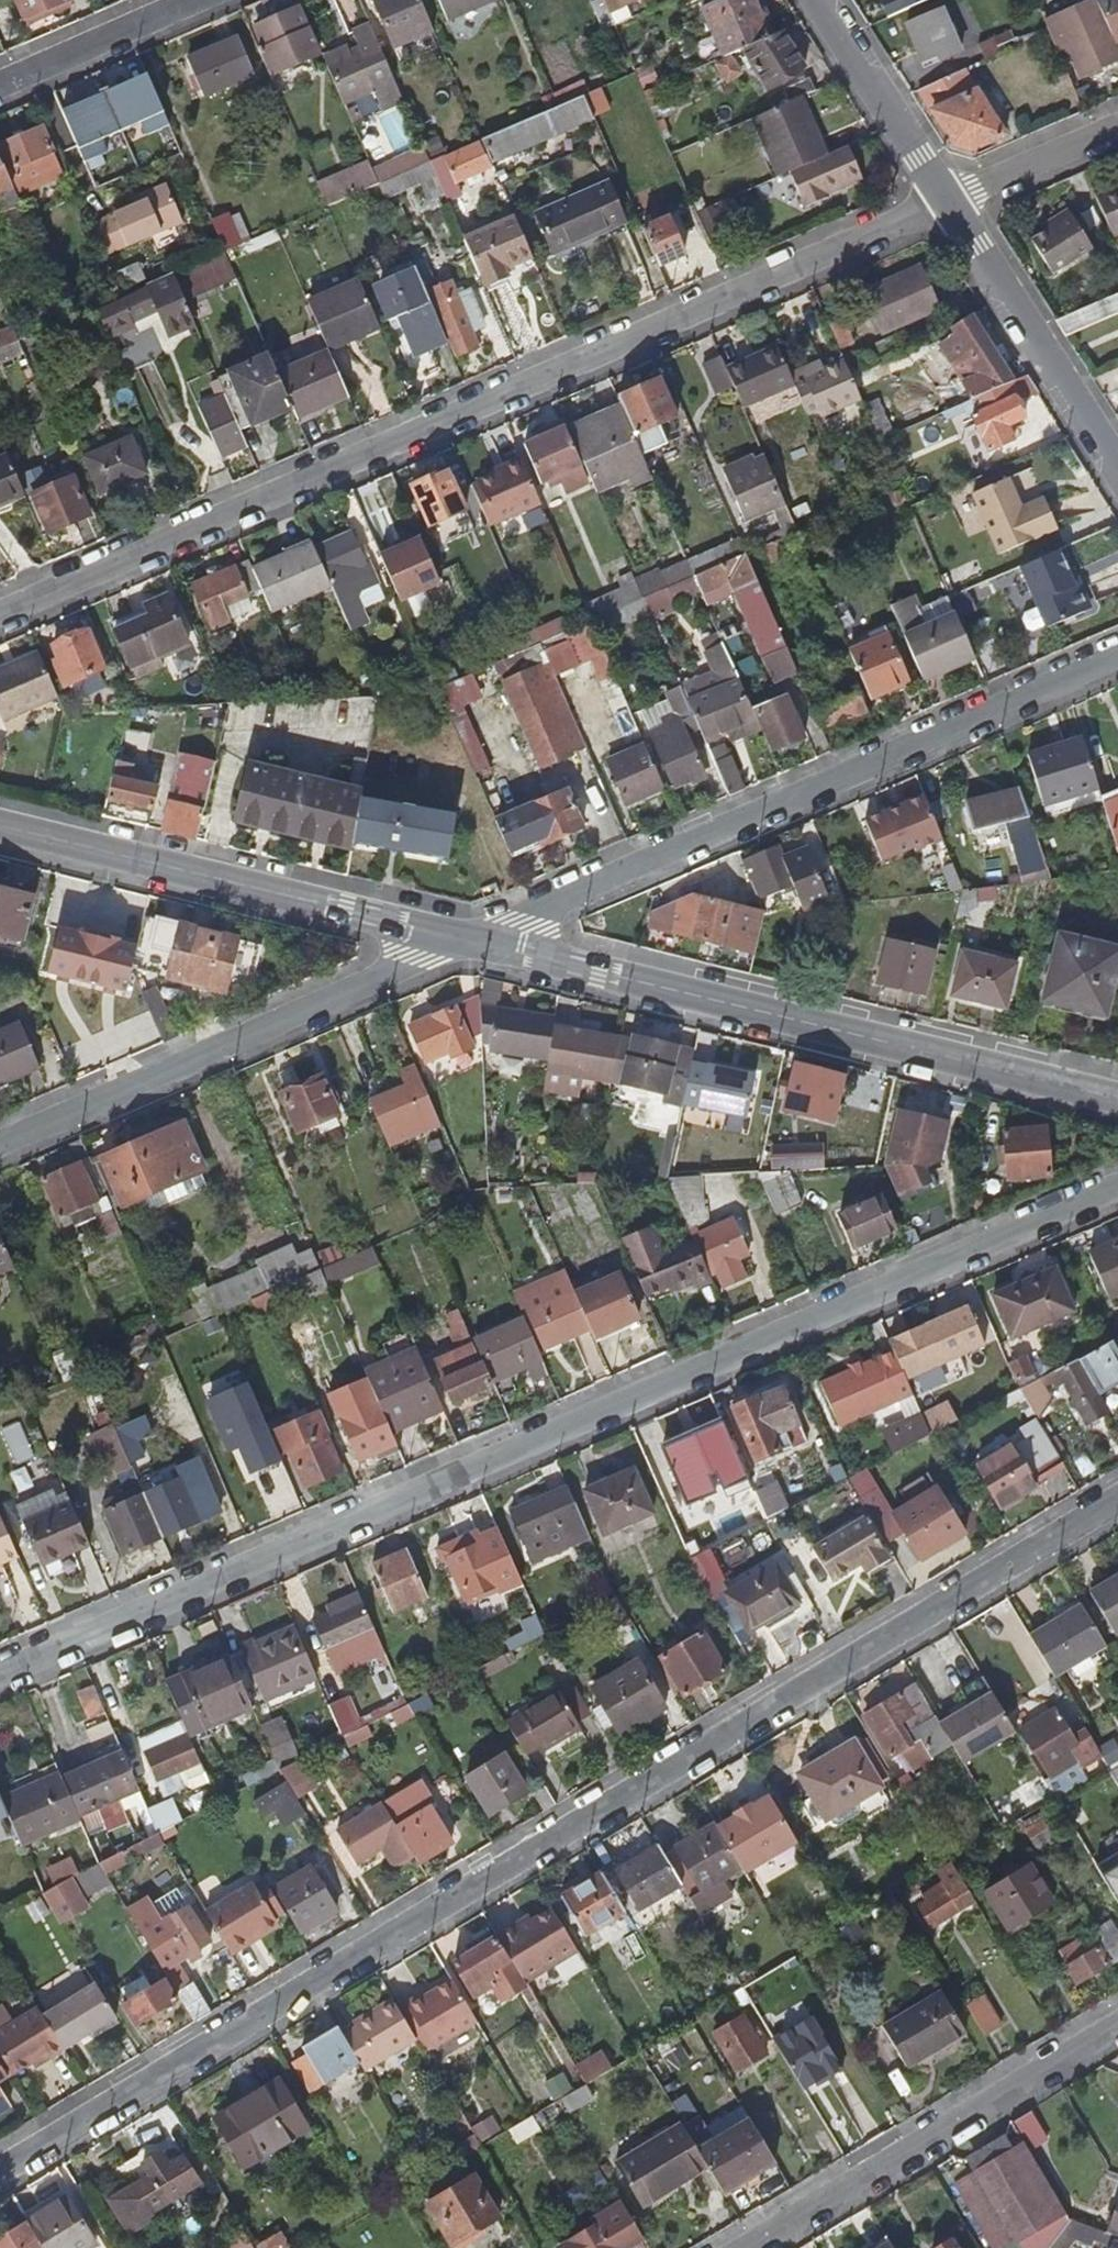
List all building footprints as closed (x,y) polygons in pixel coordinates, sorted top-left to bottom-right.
[(64,0),(14,0),(23,22),(65,3),(64,0)] [(419,0),(372,0),(392,44),(430,25),(419,0)] [(493,0),(437,0),(447,23),(494,2),(493,0)] [(603,0),(600,0),(591,4),(602,31),(614,27),(609,14),(603,0)] [(609,14),(642,0),(603,0),(609,14)] [(769,37),(752,0),(723,0),(703,9),(724,57),(744,48),(769,37)] [(1095,0),(1094,0),(1045,21),(1051,33),(1062,59),(1073,55),(1081,78),(1117,62),(1117,49),(1095,0)] [(1117,49),(1117,0),(1095,0),(1117,49)] [(941,61),(961,52),(944,10),(909,24),(923,62),(939,54),(941,61)] [(265,49),(259,53),(270,77),(319,57),(296,12),(255,28),(265,49)] [(804,68),(780,32),(769,37),(744,48),(771,88),(781,82),(804,68)] [(986,62),(1017,48),(1010,32),(979,45),(986,62)] [(256,76),(240,40),(188,64),(203,99),(256,76)] [(393,81),(376,41),(347,53),(325,62),(343,104),(393,81)] [(344,45),(322,55),(325,62),(347,53),(344,45)] [(650,65),(634,73),(635,73),(643,92),(660,85),(650,65)] [(784,89),(809,78),(804,68),(781,82),(784,89)] [(967,70),(919,91),(955,146),(973,151),(1009,135),(967,70)] [(168,125),(145,74),(103,92),(120,131),(140,122),(146,135),(168,125)] [(799,98),(816,91),(809,78),(784,89),(790,102),(799,98)] [(584,95),(587,94),(582,82),(552,96),(557,107),(584,95)] [(1084,103),(1097,97),(1091,83),(1079,90),(1084,103)] [(660,85),(643,92),(650,109),(668,101),(661,85),(660,85)] [(587,94),(584,95),(594,117),(607,111),(597,90),(587,94)] [(120,131),(103,92),(61,111),(84,163),(106,153),(100,140),(120,131)] [(594,117),(584,95),(557,107),(481,141),(491,164),(594,117)] [(754,118),(779,177),(790,172),(825,157),(799,98),(790,102),(754,118)] [(1028,110),(1034,122),(1047,114),(1041,103),(1028,110)] [(0,148),(0,160),(15,195),(62,174),(42,129),(0,148)] [(420,144),(422,147),(429,163),(443,157),(447,155),(438,136),(420,144)] [(429,163),(433,173),(442,194),(445,201),(459,194),(454,183),(488,168),(479,145),(445,161),(443,157),(429,163)] [(401,156),(409,172),(429,163),(422,147),(401,156)] [(862,180),(847,147),(825,157),(790,172),(805,207),(828,198),(827,194),(862,180)] [(409,172),(401,156),(371,170),(378,186),(409,172)] [(0,160),(0,212),(19,204),(15,195),(0,160)] [(371,170),(367,162),(316,184),(327,208),(344,200),(378,186),(371,170)] [(409,172),(378,186),(382,196),(419,180),(428,201),(442,194),(433,173),(429,163),(409,172)] [(555,255),(625,222),(608,184),(537,215),(555,255)] [(131,210),(91,227),(104,258),(181,223),(166,187),(144,197),(146,203),(131,210)] [(1096,197),(1113,238),(1117,236),(1117,188),(1096,197)] [(146,203),(144,197),(129,204),(131,210),(146,203)] [(702,197),(691,202),(696,213),(707,208),(702,197)] [(735,200),(726,205),(730,213),(739,209),(735,200)] [(713,207),(698,213),(712,244),(728,237),(713,207)] [(1043,231),(1070,214),(1067,208),(1040,224),(1043,231)] [(226,213),(211,221),(225,252),(240,245),(228,219),(226,213)] [(239,213),(233,216),(228,219),(240,245),(241,245),(251,241),(239,213)] [(1092,249),(1070,214),(1043,231),(1031,239),(1051,273),(1092,249)] [(463,241),(483,286),(508,275),(503,268),(532,257),(515,218),(463,241)] [(644,231),(660,268),(685,256),(670,220),(644,231)] [(289,260),(281,241),(276,230),(251,241),(241,245),(256,276),(289,260)] [(228,260),(177,282),(185,300),(236,277),(228,260)] [(416,264),(430,292),(457,358),(480,348),(472,332),(485,326),(470,292),(457,297),(449,281),(438,288),(426,260),(416,264)] [(147,281),(138,264),(116,274),(125,292),(147,281)] [(939,308),(919,266),(861,292),(880,335),(939,308)] [(414,357),(447,342),(414,267),(388,278),(393,290),(377,296),(389,323),(397,319),(414,357)] [(373,285),(377,296),(393,290),(388,278),(373,285)] [(99,314),(110,338),(135,328),(132,322),(158,312),(170,336),(196,324),(185,300),(177,282),(176,280),(99,314)] [(329,349),(379,328),(359,280),(308,303),(329,349)] [(1056,320),(1066,336),(1117,313),(1117,293),(1056,320)] [(975,399),(1015,382),(972,316),(953,330),(957,335),(941,346),(975,399)] [(844,320),(829,328),(839,352),(855,345),(844,320)] [(26,322),(12,327),(19,342),(22,341),(32,336),(26,322)] [(50,328),(44,331),(54,354),(60,350),(50,328)] [(54,354),(44,331),(32,336),(22,341),(39,378),(60,367),(54,354)] [(876,357),(900,346),(896,338),(872,348),(876,357)] [(23,353),(19,342),(0,351),(0,363),(23,353)] [(847,370),(872,359),(868,346),(842,358),(844,362),(847,370)] [(790,376),(778,348),(727,371),(736,392),(743,408),(794,386),(790,376)] [(299,419),(350,397),(330,353),(279,375),(294,408),(299,419)] [(727,371),(720,354),(701,363),(717,400),(736,392),(727,371)] [(220,381),(227,396),(243,431),(294,408),(279,375),(270,355),(219,378),(220,381)] [(217,373),(210,357),(196,364),(203,380),(217,373)] [(802,371),(790,376),(794,386),(807,416),(817,412),(821,417),(860,400),(847,370),(844,362),(823,372),(806,380),(802,371)] [(806,380),(823,372),(819,363),(802,371),(806,380)] [(955,375),(949,367),(944,371),(949,379),(955,375)] [(1038,394),(1027,376),(1015,382),(975,399),(962,405),(968,414),(972,423),(975,420),(989,449),(1020,435),(1014,420),(1024,416),(1018,401),(1038,394)] [(227,396),(220,381),(210,385),(217,401),(227,396)] [(617,401),(619,407),(640,455),(665,444),(664,440),(658,426),(670,420),(676,417),(659,382),(617,401)] [(878,441),(894,434),(875,394),(861,402),(878,441)] [(224,458),(250,447),(243,431),(227,396),(217,401),(200,409),(224,458)] [(946,424),(968,414),(962,405),(942,414),(946,424)] [(600,419),(571,432),(597,493),(629,480),(634,487),(651,480),(640,455),(619,407),(598,416),(600,419)] [(678,434),(670,420),(658,426),(664,440),(678,434)] [(588,484),(563,424),(545,432),(547,438),(526,447),(542,485),(549,482),(553,489),(564,486),(567,493),(588,484)] [(145,474),(129,437),(86,456),(102,494),(145,474)] [(25,491),(9,455),(0,459),(0,502),(25,491)] [(845,469),(838,455),(826,460),(833,475),(845,469)] [(728,487),(769,469),(764,457),(754,462),(752,458),(722,471),(728,487)] [(542,506),(522,460),(504,468),(505,473),(478,485),(496,526),(542,506)] [(773,514),(786,509),(769,469),(728,487),(745,526),(773,514)] [(465,514),(448,476),(412,491),(430,530),(465,514)] [(91,516),(74,479),(33,496),(50,534),(91,516)] [(1023,509),(1008,479),(973,495),(1001,556),(1058,529),(1045,499),(1023,509)] [(906,504),(900,492),(888,497),(894,510),(906,504)] [(791,513),(798,527),(812,520),(805,506),(791,513)] [(790,516),(786,509),(773,514),(781,532),(762,541),(766,547),(784,539),(797,534),(790,516)] [(550,525),(544,510),(523,520),(529,533),(550,525)] [(350,536),(315,553),(331,588),(353,638),(371,628),(363,610),(361,604),(362,603),(358,595),(375,586),(366,566),(364,567),(350,536)] [(436,576),(419,539),(380,556),(400,604),(440,586),(436,576)] [(799,570),(784,539),(766,547),(780,579),(799,570)] [(745,556),(739,541),(688,564),(694,578),(745,556)] [(315,553),(312,547),(253,572),(260,587),(272,614),(331,588),(315,553)] [(660,574),(667,590),(694,578),(688,564),(681,550),(659,560),(665,572),(660,574)] [(1066,577),(1056,553),(1021,569),(1037,604),(1025,609),(1022,617),(1027,629),(1036,632),(1047,627),(1048,630),(1082,615),(1086,609),(1078,590),(1071,587),(1066,577)] [(781,639),(745,556),(694,578),(701,595),(706,607),(735,594),(775,685),(798,676),(781,639)] [(253,572),(249,563),(194,588),(213,633),(230,625),(229,622),(223,608),(247,598),(245,594),(260,587),(253,572)] [(643,600),(667,590),(660,574),(636,584),(643,600)] [(1072,575),(1066,577),(1071,587),(1078,590),(1072,575)] [(701,595),(694,578),(667,590),(643,600),(651,618),(654,625),(676,616),(672,608),(701,595)] [(585,606),(593,623),(643,600),(636,584),(585,606)] [(382,601),(375,586),(358,595),(362,603),(361,604),(363,610),(382,601)] [(252,612),(247,598),(223,608),(229,622),(252,612)] [(924,683),(975,661),(955,617),(948,601),(920,613),(913,598),(891,608),(924,683)] [(651,618),(643,600),(593,623),(599,637),(627,624),(629,628),(651,618)] [(186,646),(165,601),(112,625),(136,680),(157,671),(152,661),(186,646)] [(593,623),(579,629),(582,637),(570,643),(580,667),(581,669),(591,665),(590,663),(607,656),(599,637),(593,623)] [(738,626),(719,635),(722,643),(729,659),(743,652),(738,640),(743,637),(738,626)] [(547,629),(536,634),(541,645),(552,641),(547,629)] [(552,641),(541,645),(555,677),(572,670),(580,667),(570,643),(582,637),(579,629),(552,641)] [(112,669),(95,630),(55,648),(62,662),(57,666),(67,689),(112,669)] [(504,648),(508,660),(541,645),(536,634),(536,633),(504,648)] [(848,651),(869,701),(907,684),(886,635),(848,651)] [(718,735),(724,732),(755,719),(729,659),(722,643),(718,645),(720,650),(710,655),(723,687),(730,704),(707,714),(705,710),(693,716),(700,731),(705,745),(719,738),(718,735)] [(500,663),(491,667),(535,771),(586,749),(583,742),(555,677),(541,645),(508,660),(500,663)] [(40,655),(0,673),(0,716),(4,725),(60,701),(40,655)] [(626,748),(644,740),(607,656),(590,663),(591,665),(626,748)] [(457,669),(434,680),(438,690),(463,679),(457,669)] [(574,677),(572,670),(555,677),(583,742),(588,740),(563,681),(574,677)] [(224,672),(216,675),(223,691),(231,686),(224,672)] [(472,675),(463,679),(438,690),(439,691),(476,776),(490,769),(463,711),(485,702),(472,675)] [(723,687),(687,702),(693,716),(705,710),(707,714),(730,704),(723,687)] [(687,737),(700,731),(693,716),(687,702),(682,691),(669,698),(671,701),(681,726),(652,738),(676,791),(705,777),(687,737)] [(814,713),(822,732),(865,714),(856,695),(814,713)] [(785,696),(757,709),(775,750),(804,738),(785,696)] [(681,726),(671,701),(642,714),(652,738),(681,726)] [(731,747),(761,733),(755,719),(724,732),(731,747)] [(1101,790),(1086,740),(1031,756),(1046,808),(1101,790)] [(629,806),(666,789),(647,747),(611,764),(629,806)] [(728,798),(742,792),(728,757),(725,750),(710,755),(714,764),(728,798)] [(120,755),(109,802),(153,813),(158,790),(130,782),(134,765),(125,763),(126,755),(120,755)] [(198,843),(216,765),(182,757),(163,834),(198,843)] [(235,823),(353,852),(354,847),(362,801),(368,765),(355,763),(349,793),(248,768),(235,823)] [(1041,869),(1025,804),(1021,791),(967,805),(973,830),(1007,823),(1020,874),(1041,869)] [(496,824),(513,862),(600,824),(587,797),(572,803),(568,793),(496,824)] [(1117,845),(1117,794),(1104,800),(1117,845)] [(917,850),(944,838),(925,795),(883,812),(886,819),(869,826),(883,860),(915,846),(917,850)] [(362,801),(354,847),(390,854),(399,855),(449,865),(457,819),(404,809),(399,841),(369,835),(375,804),(362,801)] [(404,809),(375,804),(369,835),(399,841),(404,809)] [(886,819),(883,812),(866,820),(869,826),(886,819)] [(743,862),(758,897),(793,882),(804,908),(829,897),(807,845),(783,856),(777,845),(743,861),(743,862)] [(399,855),(390,854),(389,861),(398,863),(399,855)] [(739,907),(764,912),(758,897),(743,862),(703,877),(698,899),(739,907)] [(949,891),(965,889),(965,888),(954,863),(940,870),(949,891)] [(1008,884),(1044,879),(1041,869),(1020,874),(1007,877),(1008,884)] [(980,887),(965,889),(960,906),(977,905),(977,904),(997,902),(995,885),(980,887)] [(32,899),(0,892),(0,944),(21,948),(32,899)] [(728,945),(739,907),(698,899),(692,916),(673,911),(668,931),(728,945)] [(141,949),(135,974),(230,994),(233,979),(257,986),(265,953),(242,947),(242,943),(233,940),(149,921),(141,949)] [(135,974),(141,949),(123,944),(125,934),(111,930),(108,941),(98,938),(97,926),(89,924),(82,934),(64,930),(50,978),(60,980),(58,985),(72,989),(73,983),(107,991),(106,997),(119,1000),(120,995),(130,997),(134,978),(135,974)] [(1059,940),(1044,1003),(1103,1017),(1117,955),(1117,954),(1059,940)] [(933,952),(890,942),(879,986),(922,995),(933,952)] [(1016,966),(962,953),(951,997),(1005,1010),(1016,966)] [(499,1009),(506,983),(488,979),(482,1007),(499,1009)] [(483,1035),(481,1006),(480,998),(413,1027),(428,1062),(453,1052),(456,1059),(476,1052),(471,1040),(483,1035)] [(554,1022),(555,1016),(499,1009),(482,1007),(481,1006),(483,1035),(484,1052),(549,1060),(554,1022)] [(619,1036),(554,1022),(549,1060),(548,1068),(583,1075),(601,1080),(612,1082),(612,1079),(619,1039),(619,1036)] [(42,1068),(23,1026),(0,1036),(0,1087),(42,1068)] [(634,1043),(619,1039),(612,1079),(624,1082),(639,1085),(647,1087),(686,1095),(694,1054),(635,1040),(634,1043)] [(280,1071),(287,1089),(301,1083),(293,1065),(280,1071)] [(843,1079),(799,1067),(786,1111),(832,1122),(843,1079)] [(583,1075),(548,1068),(544,1094),(579,1100),(583,1075)] [(438,1113),(420,1071),(404,1078),(409,1091),(373,1106),(393,1153),(406,1147),(394,1118),(417,1107),(423,1120),(438,1113)] [(338,1111),(321,1074),(301,1083),(287,1089),(282,1092),(298,1129),(338,1111)] [(612,1082),(601,1080),(600,1093),(610,1094),(612,1082)] [(639,1085),(624,1082),(621,1099),(636,1102),(639,1085)] [(686,1095),(647,1087),(645,1099),(661,1101),(660,1104),(683,1109),(686,1095)] [(947,1120),(902,1109),(889,1159),(903,1192),(930,1181),(924,1165),(937,1158),(947,1120)] [(441,1120),(438,1113),(423,1120),(427,1127),(441,1120)] [(183,1124),(145,1141),(164,1185),(170,1201),(206,1185),(200,1171),(202,1168),(183,1124)] [(1007,1164),(1010,1181),(1049,1175),(1044,1128),(1004,1133),(1005,1146),(996,1148),(998,1166),(1007,1164)] [(670,1178),(677,1138),(665,1136),(656,1179),(670,1178)] [(781,1146),(820,1145),(819,1137),(780,1137),(781,1146)] [(145,1141),(94,1163),(113,1208),(164,1185),(145,1141)] [(820,1145),(781,1146),(781,1171),(784,1171),(828,1168),(827,1145),(820,1145)] [(781,1171),(781,1146),(769,1146),(769,1172),(781,1171)] [(506,1150),(506,1166),(514,1166),(515,1150),(506,1150)] [(94,1163),(92,1158),(82,1162),(98,1200),(69,1213),(72,1218),(73,1222),(97,1212),(109,1240),(123,1233),(116,1214),(113,1208),(94,1163)] [(98,1200),(82,1162),(44,1179),(62,1222),(72,1218),(69,1213),(98,1200)] [(799,1202),(784,1171),(781,1171),(769,1172),(757,1173),(775,1213),(799,1202)] [(693,1177),(670,1178),(686,1216),(697,1211),(692,1200),(696,1198),(692,1192),(698,1189),(693,1177)] [(164,1185),(113,1208),(116,1214),(142,1201),(147,1211),(170,1201),(164,1185)] [(895,1230),(883,1204),(844,1220),(854,1242),(877,1232),(879,1237),(895,1230)] [(696,1237),(697,1241),(712,1274),(718,1272),(723,1286),(746,1275),(740,1259),(749,1255),(734,1220),(696,1237)] [(698,1287),(715,1280),(712,1274),(697,1241),(686,1246),(663,1256),(651,1227),(624,1239),(649,1296),(694,1276),(698,1287)] [(696,1237),(692,1228),(680,1234),(686,1246),(697,1241),(696,1237)] [(0,1230),(0,1281),(18,1273),(0,1230)] [(87,1233),(74,1238),(82,1258),(96,1252),(87,1233)] [(1089,1255),(1108,1296),(1117,1292),(1117,1242),(1089,1255)] [(256,1260),(260,1270),(270,1291),(289,1283),(321,1269),(315,1255),(312,1247),(296,1254),(292,1245),(256,1260)] [(315,1255),(321,1269),(343,1259),(337,1246),(315,1255)] [(380,1259),(374,1246),(355,1254),(361,1268),(380,1259)] [(350,1269),(326,1279),(329,1287),(381,1264),(380,1259),(361,1268),(355,1254),(345,1259),(350,1269)] [(343,1259),(321,1269),(326,1279),(350,1269),(345,1259),(343,1259)] [(321,1269),(289,1283),(294,1293),(298,1303),(330,1289),(329,1287),(326,1279),(321,1269)] [(575,1288),(566,1269),(528,1286),(536,1305),(575,1288)] [(1072,1310),(1053,1269),(992,1296),(1010,1339),(1072,1310)] [(270,1291),(260,1270),(210,1292),(211,1296),(219,1313),(249,1301),(270,1291)] [(592,1327),(595,1334),(638,1316),(620,1275),(578,1294),(592,1327)] [(186,1328),(202,1321),(195,1303),(211,1296),(210,1292),(206,1283),(186,1291),(194,1309),(180,1315),(186,1328)] [(289,1283),(270,1291),(276,1307),(282,1321),(291,1317),(282,1298),(294,1293),(289,1283)] [(592,1327),(578,1294),(575,1288),(536,1305),(528,1286),(515,1292),(534,1336),(540,1349),(592,1327)] [(276,1307),(270,1291),(249,1301),(256,1317),(276,1307)] [(219,1313),(211,1296),(195,1303),(202,1321),(219,1313)] [(989,1320),(981,1301),(969,1307),(978,1326),(989,1320)] [(978,1326),(969,1307),(910,1333),(926,1371),(955,1358),(958,1365),(970,1359),(968,1353),(986,1345),(978,1326)] [(449,1329),(456,1342),(469,1336),(457,1310),(448,1314),(453,1326),(449,1329)] [(492,1382),(544,1359),(540,1349),(534,1336),(530,1339),(520,1321),(479,1339),(488,1357),(482,1359),(492,1382)] [(419,1353),(414,1340),(387,1352),(392,1364),(419,1353)] [(1114,1341),(1081,1358),(1101,1396),(1117,1386),(1117,1347),(1114,1341)] [(493,1384),(492,1382),(482,1359),(475,1343),(436,1360),(453,1400),(493,1384)] [(53,1353),(65,1381),(85,1372),(81,1363),(76,1365),(68,1347),(53,1353)] [(914,1392),(894,1350),(822,1382),(841,1425),(914,1392)] [(423,1414),(442,1405),(419,1353),(392,1364),(367,1375),(378,1401),(391,1431),(424,1417),(423,1414)] [(1029,1355),(1009,1365),(1019,1387),(1020,1389),(1040,1379),(1029,1355)] [(1034,1362),(1042,1378),(1056,1371),(1049,1355),(1034,1362)] [(1105,1407),(1078,1359),(1056,1371),(1042,1378),(1040,1379),(1020,1389),(1040,1422),(1054,1401),(1046,1388),(1055,1382),(1058,1387),(1065,1383),(1085,1418),(1105,1407)] [(809,1442),(783,1387),(759,1398),(757,1398),(734,1409),(757,1463),(792,1447),(794,1450),(809,1442)] [(251,1389),(211,1407),(232,1456),(243,1451),(254,1476),(283,1464),(280,1455),(268,1428),(251,1389)] [(1030,1473),(1061,1456),(1043,1426),(1040,1422),(1020,1389),(998,1401),(1004,1408),(1017,1401),(1028,1421),(1018,1427),(1024,1438),(977,1466),(1001,1504),(1036,1483),(1030,1473)] [(362,1466),(399,1450),(391,1431),(378,1401),(340,1417),(362,1466)] [(99,1428),(112,1422),(107,1410),(94,1417),(99,1428)] [(895,1426),(906,1448),(933,1434),(932,1432),(931,1430),(927,1422),(923,1412),(895,1426)] [(330,1433),(322,1413),(289,1428),(286,1421),(268,1428),(280,1455),(290,1451),(306,1488),(340,1473),(323,1436),(330,1433)] [(927,1422),(931,1430),(945,1423),(941,1415),(927,1422)] [(126,1417),(113,1423),(128,1460),(143,1454),(126,1417)] [(113,1468),(129,1461),(128,1460),(113,1423),(112,1422),(99,1428),(87,1433),(95,1450),(104,1447),(113,1468)] [(1047,1423),(1043,1426),(1061,1456),(1066,1453),(1056,1436),(1052,1438),(1049,1434),(1052,1431),(1047,1423)] [(1083,1452),(1071,1460),(1083,1478),(1096,1470),(1083,1452)] [(694,1533),(710,1525),(677,1453),(649,1465),(686,1546),(697,1540),(694,1533)] [(144,1496),(162,1538),(222,1513),(199,1460),(176,1470),(181,1480),(144,1496)] [(150,1466),(138,1472),(145,1485),(157,1480),(150,1466)] [(866,1469),(849,1478),(865,1504),(870,1514),(881,1532),(898,1521),(906,1535),(912,1545),(916,1551),(919,1558),(922,1556),(923,1558),(966,1532),(941,1487),(893,1514),(866,1469)] [(657,1513),(637,1470),(586,1492),(606,1535),(657,1513)] [(764,1510),(768,1519),(799,1503),(786,1475),(775,1481),(775,1483),(756,1491),(764,1510)] [(865,1504),(849,1478),(839,1483),(855,1510),(865,1504)] [(107,1512),(144,1496),(139,1485),(103,1501),(107,1512)] [(590,1536),(569,1488),(512,1513),(525,1543),(541,1536),(550,1555),(590,1536)] [(87,1550),(65,1495),(16,1516),(38,1571),(87,1550)] [(124,1554),(162,1538),(144,1496),(107,1512),(124,1554)] [(881,1532),(870,1514),(865,1516),(890,1558),(895,1555),(889,1546),(881,1532)] [(17,1556),(0,1516),(0,1565),(17,1556)] [(868,1572),(890,1558),(865,1516),(814,1547),(832,1580),(862,1563),(868,1572)] [(906,1535),(898,1521),(881,1532),(889,1546),(906,1535)] [(694,1533),(697,1540),(713,1532),(710,1525),(694,1533)] [(523,1580),(500,1529),(480,1538),(478,1540),(480,1544),(465,1551),(459,1539),(436,1550),(442,1563),(448,1560),(468,1601),(498,1586),(501,1590),(523,1580)] [(478,1540),(480,1538),(476,1531),(459,1539),(465,1551),(480,1544),(478,1540)] [(428,1596),(408,1552),(374,1568),(393,1612),(428,1596)] [(702,1553),(692,1558),(694,1561),(708,1585),(720,1578),(705,1552),(702,1553)] [(800,1605),(777,1565),(729,1593),(750,1633),(800,1605)] [(1092,1592),(1116,1634),(1117,1632),(1117,1576),(1092,1592)] [(363,1601),(360,1593),(328,1608),(332,1615),(363,1601)] [(363,1601),(332,1615),(315,1623),(329,1653),(377,1630),(363,1601)] [(1082,1606),(1031,1637),(1054,1676),(1106,1646),(1082,1606)] [(318,1675),(294,1626),(243,1649),(265,1699),(318,1675)] [(727,1671),(705,1633),(663,1657),(685,1696),(727,1671)] [(511,1651),(477,1669),(484,1681),(517,1663),(511,1651)] [(230,1655),(167,1684),(183,1720),(190,1735),(225,1719),(254,1707),(230,1655)] [(668,1709),(640,1663),(596,1689),(605,1705),(596,1710),(606,1728),(615,1722),(620,1732),(649,1716),(651,1719),(668,1709)] [(931,1758),(953,1745),(939,1722),(917,1685),(864,1717),(889,1758),(901,1751),(913,1771),(932,1760),(931,1758)] [(106,1713),(94,1687),(79,1695),(91,1720),(106,1713)] [(443,1702),(437,1690),(411,1703),(418,1716),(443,1702)] [(963,1761),(1015,1730),(992,1690),(939,1722),(953,1745),(963,1761)] [(350,1696),(331,1705),(343,1729),(346,1735),(366,1726),(368,1725),(390,1713),(411,1703),(409,1700),(405,1691),(360,1714),(350,1696)] [(559,1692),(508,1723),(527,1756),(542,1747),(544,1751),(581,1729),(559,1692)] [(418,1716),(411,1703),(390,1713),(398,1727),(418,1716)] [(1098,1759),(1101,1755),(1099,1752),(1086,1730),(1074,1738),(1056,1708),(1021,1729),(1050,1778),(1075,1763),(1084,1777),(1096,1769),(1098,1759)] [(230,1729),(225,1719),(190,1735),(194,1744),(230,1729)] [(190,1735),(183,1720),(139,1740),(158,1782),(182,1771),(183,1772),(182,1777),(187,1789),(190,1789),(197,1791),(212,1783),(194,1744),(190,1735)] [(284,1720),(264,1730),(277,1757),(281,1767),(282,1769),(284,1768),(302,1758),(284,1720)] [(374,1735),(368,1725),(366,1726),(346,1735),(353,1748),(374,1735)] [(317,1751),(346,1735),(343,1729),(313,1745),(317,1751)] [(864,1736),(801,1773),(816,1798),(813,1799),(813,1802),(814,1804),(816,1806),(818,1807),(820,1805),(828,1818),(830,1817),(881,1787),(880,1785),(889,1780),(864,1736)] [(350,1756),(341,1743),(330,1750),(339,1764),(350,1756)] [(1099,1752),(1101,1755),(1110,1771),(1113,1775),(1117,1771),(1117,1763),(1115,1758),(1117,1756),(1117,1750),(1113,1743),(1099,1752)] [(124,1752),(64,1780),(80,1815),(140,1788),(124,1752)] [(529,1792),(506,1753),(468,1776),(490,1815),(529,1792)] [(242,1776),(248,1787),(282,1769),(281,1767),(277,1757),(242,1776)] [(282,1769),(289,1780),(300,1798),(319,1788),(305,1764),(302,1758),(284,1768),(282,1769)] [(1086,1781),(1084,1777),(1075,1763),(1050,1778),(1060,1797),(1086,1781)] [(183,1772),(182,1771),(158,1782),(167,1800),(190,1789),(187,1789),(182,1777),(183,1772)] [(1110,1771),(1099,1778),(1117,1808),(1117,1784),(1113,1775),(1110,1771)] [(60,1772),(3,1799),(19,1835),(23,1844),(81,1817),(80,1815),(64,1780),(60,1772)] [(417,1857),(420,1862),(454,1841),(433,1805),(439,1802),(426,1779),(385,1803),(404,1835),(417,1857)] [(283,1817),(304,1806),(300,1798),(289,1780),(256,1799),(262,1810),(275,1803),(283,1817)] [(881,1787),(830,1817),(835,1825),(841,1827),(861,1816),(863,1811),(871,1820),(893,1806),(881,1787)] [(547,1811),(556,1806),(546,1789),(536,1794),(547,1811)] [(1059,1802),(1052,1790),(1026,1806),(1017,1791),(990,1807),(1000,1823),(1021,1810),(1029,1820),(1039,1814),(1059,1802)] [(238,1792),(220,1801),(221,1802),(227,1812),(244,1802),(238,1792)] [(0,1793),(0,1843),(19,1835),(3,1799),(0,1793)] [(798,1842),(770,1795),(734,1814),(735,1816),(717,1827),(743,1869),(746,1874),(798,1842)] [(404,1835),(385,1803),(341,1829),(360,1861),(381,1849),(395,1871),(417,1857),(404,1835)] [(175,1824),(178,1823),(170,1805),(152,1814),(160,1831),(160,1832),(175,1824)] [(1006,1833),(1023,1823),(1029,1820),(1021,1810),(1000,1823),(1006,1833)] [(937,1823),(930,1811),(920,1817),(928,1829),(937,1823)] [(1029,1820),(1023,1823),(1040,1852),(1057,1842),(1039,1814),(1029,1820)] [(183,1838),(175,1824),(160,1832),(169,1846),(183,1838)] [(683,1885),(702,1918),(736,1899),(726,1880),(743,1869),(717,1827),(715,1824),(665,1855),(683,1885)] [(665,1855),(660,1847),(619,1871),(641,1909),(683,1885),(665,1855)] [(114,1883),(102,1862),(73,1877),(87,1899),(114,1883)] [(935,1930),(978,1905),(954,1865),(949,1868),(941,1873),(948,1885),(927,1898),(929,1902),(921,1907),(935,1930)] [(1103,1875),(1117,1900),(1117,1866),(1103,1875)] [(278,1887),(303,1932),(337,1912),(312,1867),(278,1887)] [(1054,1907),(1031,1870),(988,1897),(1009,1934),(1054,1907)] [(625,1914),(602,1874),(564,1897),(586,1937),(625,1914)] [(73,1877),(45,1891),(63,1921),(91,1904),(87,1899),(73,1877)] [(256,1886),(276,1920),(284,1915),(264,1881),(256,1886)] [(206,1911),(232,1956),(249,1946),(246,1941),(277,1923),(278,1923),(276,1920),(256,1886),(255,1883),(206,1911)] [(52,1911),(44,1898),(29,1907),(37,1920),(52,1911)] [(131,1912),(146,1937),(149,1934),(170,1970),(180,1964),(188,1960),(200,1952),(211,1945),(191,1910),(164,1925),(149,1901),(131,1912)] [(589,1971),(578,1952),(553,1910),(533,1921),(519,1930),(517,1925),(499,1936),(512,1959),(527,1983),(538,2002),(589,1971)] [(531,1917),(517,1925),(519,1930),(533,1921),(531,1917)] [(1080,1941),(1062,1952),(1079,1981),(1110,1963),(1117,1958),(1117,1929),(1113,1921),(1080,1941)] [(246,1941),(249,1946),(280,1928),(277,1923),(246,1941)] [(508,1962),(491,1932),(468,1946),(471,1952),(456,1961),(474,1995),(492,1984),(501,1999),(527,1983),(512,1959),(508,1962)] [(204,1958),(200,1952),(188,1960),(192,1966),(204,1958)] [(193,1985),(180,1964),(170,1970),(166,1972),(179,1993),(193,1985)] [(99,1984),(90,1968),(79,1965),(36,1991),(50,2014),(99,1984)] [(751,1968),(737,1977),(739,1979),(745,1990),(760,1981),(751,1968)] [(177,2003),(161,1975),(148,1983),(127,1995),(131,2002),(126,2005),(137,2026),(177,2003)] [(127,1995),(148,1983),(144,1976),(121,1991),(125,1997),(127,1995)] [(745,1990),(739,1979),(720,1991),(726,2001),(745,1990)] [(478,2022),(453,1980),(425,1997),(423,1994),(406,2004),(434,2049),(478,2022)] [(65,2050),(119,2018),(99,1984),(50,2014),(45,2017),(65,2050)] [(196,2022),(212,2013),(194,1984),(193,1985),(179,1993),(196,2022)] [(753,2002),(745,1990),(726,2001),(734,2014),(753,2002)] [(906,2067),(965,2031),(942,1993),(883,2028),(906,2067)] [(967,2007),(984,2036),(1002,2026),(984,1996),(967,2007)] [(343,2035),(362,2065),(366,2072),(418,2041),(392,1999),(354,2022),(357,2027),(343,2035)] [(39,2007),(0,2031),(0,2056),(12,2076),(31,2064),(44,2057),(47,2061),(65,2050),(45,2017),(39,2007)] [(766,2053),(744,2016),(717,2032),(739,2069),(766,2053)] [(845,2071),(814,2019),(776,2041),(807,2092),(829,2078),(830,2080),(845,2071)] [(343,2035),(339,2027),(291,2056),(312,2094),(362,2065),(343,2035)] [(578,2068),(588,2084),(615,2068),(604,2052),(578,2068)] [(9,2077),(12,2076),(0,2056),(0,2063),(9,2077)] [(34,2069),(47,2061),(44,2057),(31,2064),(34,2069)] [(9,2078),(9,2077),(0,2063),(0,2084),(9,2078)] [(575,2091),(565,2074),(545,2086),(556,2103),(561,2101),(575,2091)] [(281,2079),(241,2102),(270,2151),(308,2128),(281,2079)] [(11,2104),(0,2086),(0,2111),(11,2104)] [(270,2151),(241,2102),(216,2117),(245,2165),(270,2151)] [(752,2120),(744,2108),(709,2128),(718,2141),(752,2120)] [(1049,2142),(1029,2110),(1012,2121),(1021,2136),(1031,2154),(1049,2142)] [(544,2132),(535,2116),(510,2131),(520,2146),(544,2132)] [(722,2191),(775,2159),(752,2120),(718,2141),(698,2152),(709,2169),(722,2191)] [(642,2210),(709,2169),(698,2152),(683,2127),(617,2167),(642,2210)] [(1021,2136),(1009,2144),(1013,2149),(973,2173),(967,2164),(949,2175),(955,2183),(952,2185),(989,2247),(1014,2247),(1067,2216),(1031,2154),(1021,2136)] [(973,2173),(1013,2149),(1009,2144),(1004,2136),(965,2160),(967,2164),(973,2173)] [(155,2215),(205,2184),(187,2154),(173,2162),(165,2150),(141,2165),(148,2177),(108,2202),(131,2238),(159,2222),(155,2215)] [(499,2220),(475,2178),(427,2205),(451,2247),(499,2220)] [(28,2222),(44,2247),(89,2247),(95,2244),(69,2198),(28,2222)] [(1106,2234),(1113,2236),(1117,2238),(1117,2198),(1106,2234)] [(643,2238),(623,2205),(590,2223),(594,2230),(602,2243),(608,2240),(611,2247),(619,2244),(620,2247),(627,2247),(643,2238)] [(1069,2220),(1047,2247),(1071,2247),(1075,2243),(1088,2247),(1092,2247),(1093,2244),(1107,2247),(1109,2247),(1113,2236),(1106,2234),(1069,2220)] [(0,2239),(0,2247),(44,2247),(28,2222),(0,2239)] [(619,2244),(611,2247),(608,2240),(602,2243),(594,2230),(576,2241),(580,2247),(620,2247),(619,2244)] [(283,2233),(261,2247),(293,2247),(283,2233)] [(1113,2236),(1109,2247),(1117,2247),(1117,2238),(1113,2236)]
